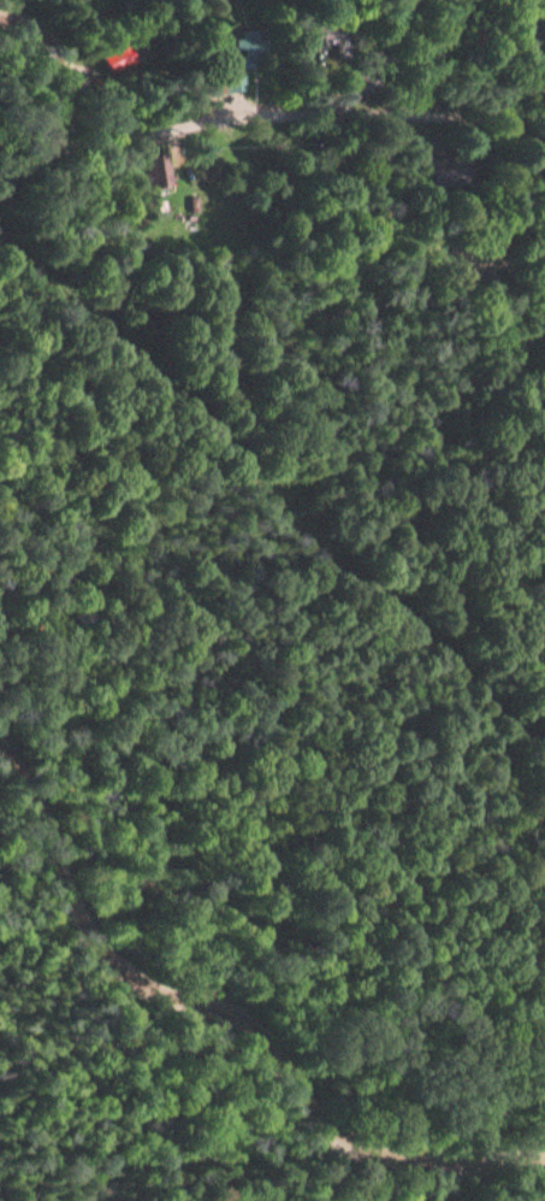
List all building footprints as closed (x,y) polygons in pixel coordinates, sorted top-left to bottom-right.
[(544,41),(544,14),(526,26),(539,45),(544,41)] [(272,55),(271,28),(242,29),(243,55),(272,55)] [(139,62),(127,33),(113,39),(118,49),(104,55),(112,73),(139,62)] [(345,41),(334,41),(334,55),(346,55),(345,41)] [(239,54),(220,55),(223,91),(242,89),(239,54)] [(361,68),(361,92),(383,92),(383,68),(361,68)] [(145,187),(170,186),(167,152),(143,153),(145,187)]
